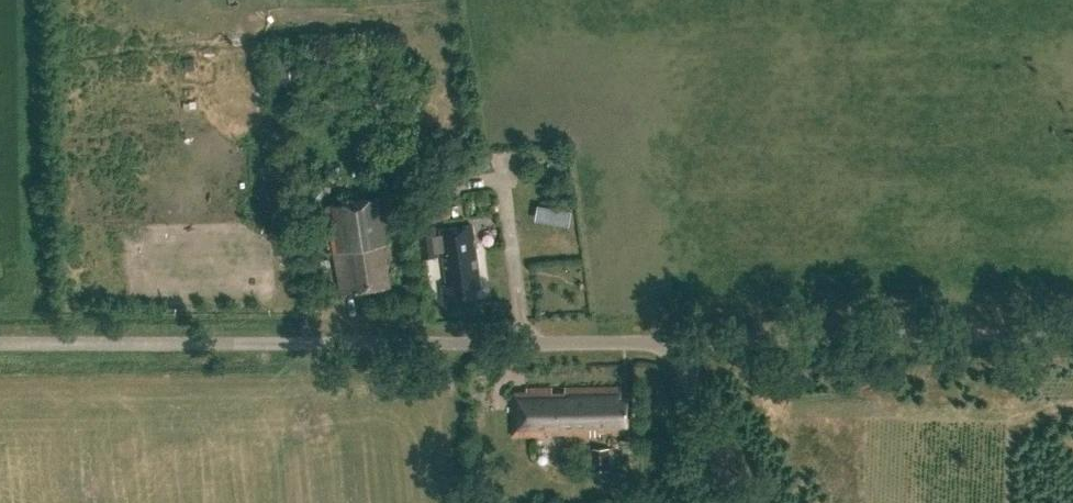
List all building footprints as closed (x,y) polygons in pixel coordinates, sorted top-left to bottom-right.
[(185,59),(184,71),(194,71),(194,59),(185,59)] [(444,180),(414,184),(419,221),(450,217),(444,180)] [(387,258),(393,257),(384,197),(327,206),(341,295),(391,286),(387,258)] [(409,223),(398,224),(399,235),(411,233),(409,223)] [(474,287),(481,286),(475,246),(472,246),(471,239),(474,239),(472,225),(439,230),(440,235),(435,236),(433,225),(417,228),(421,259),(438,256),(437,252),(442,251),(447,285),(442,286),(444,299),(475,294),(474,287)] [(621,396),(621,388),(528,389),(529,396),(507,396),(508,440),(604,438),(604,435),(630,435),(630,396),(621,396)] [(593,448),(593,470),(609,470),(609,448),(593,448)]
